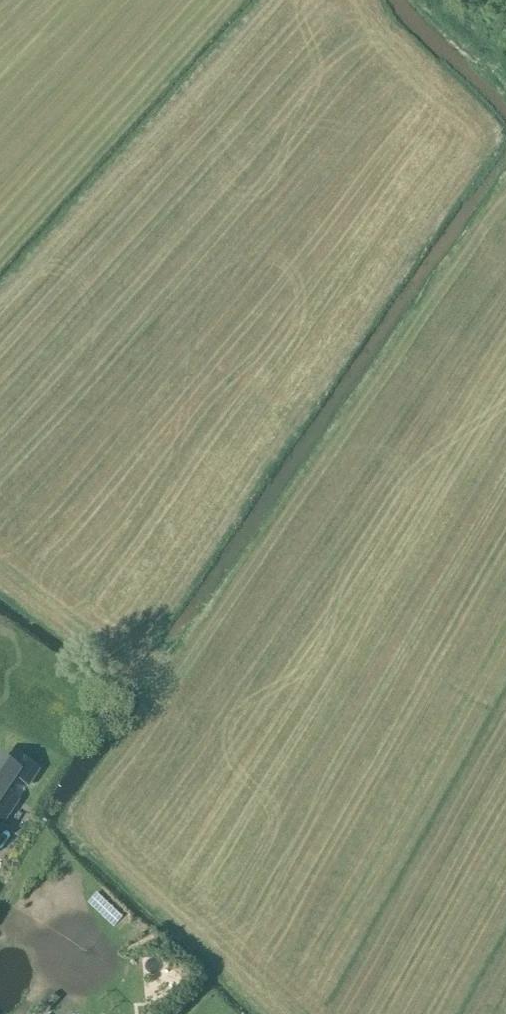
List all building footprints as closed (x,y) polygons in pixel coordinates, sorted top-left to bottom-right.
[(18,802),(4,793),(7,789),(15,777),(28,786),(38,771),(15,756),(9,765),(0,759),(0,828),(18,802)] [(164,988),(176,976),(158,957),(145,969),(164,988)]
